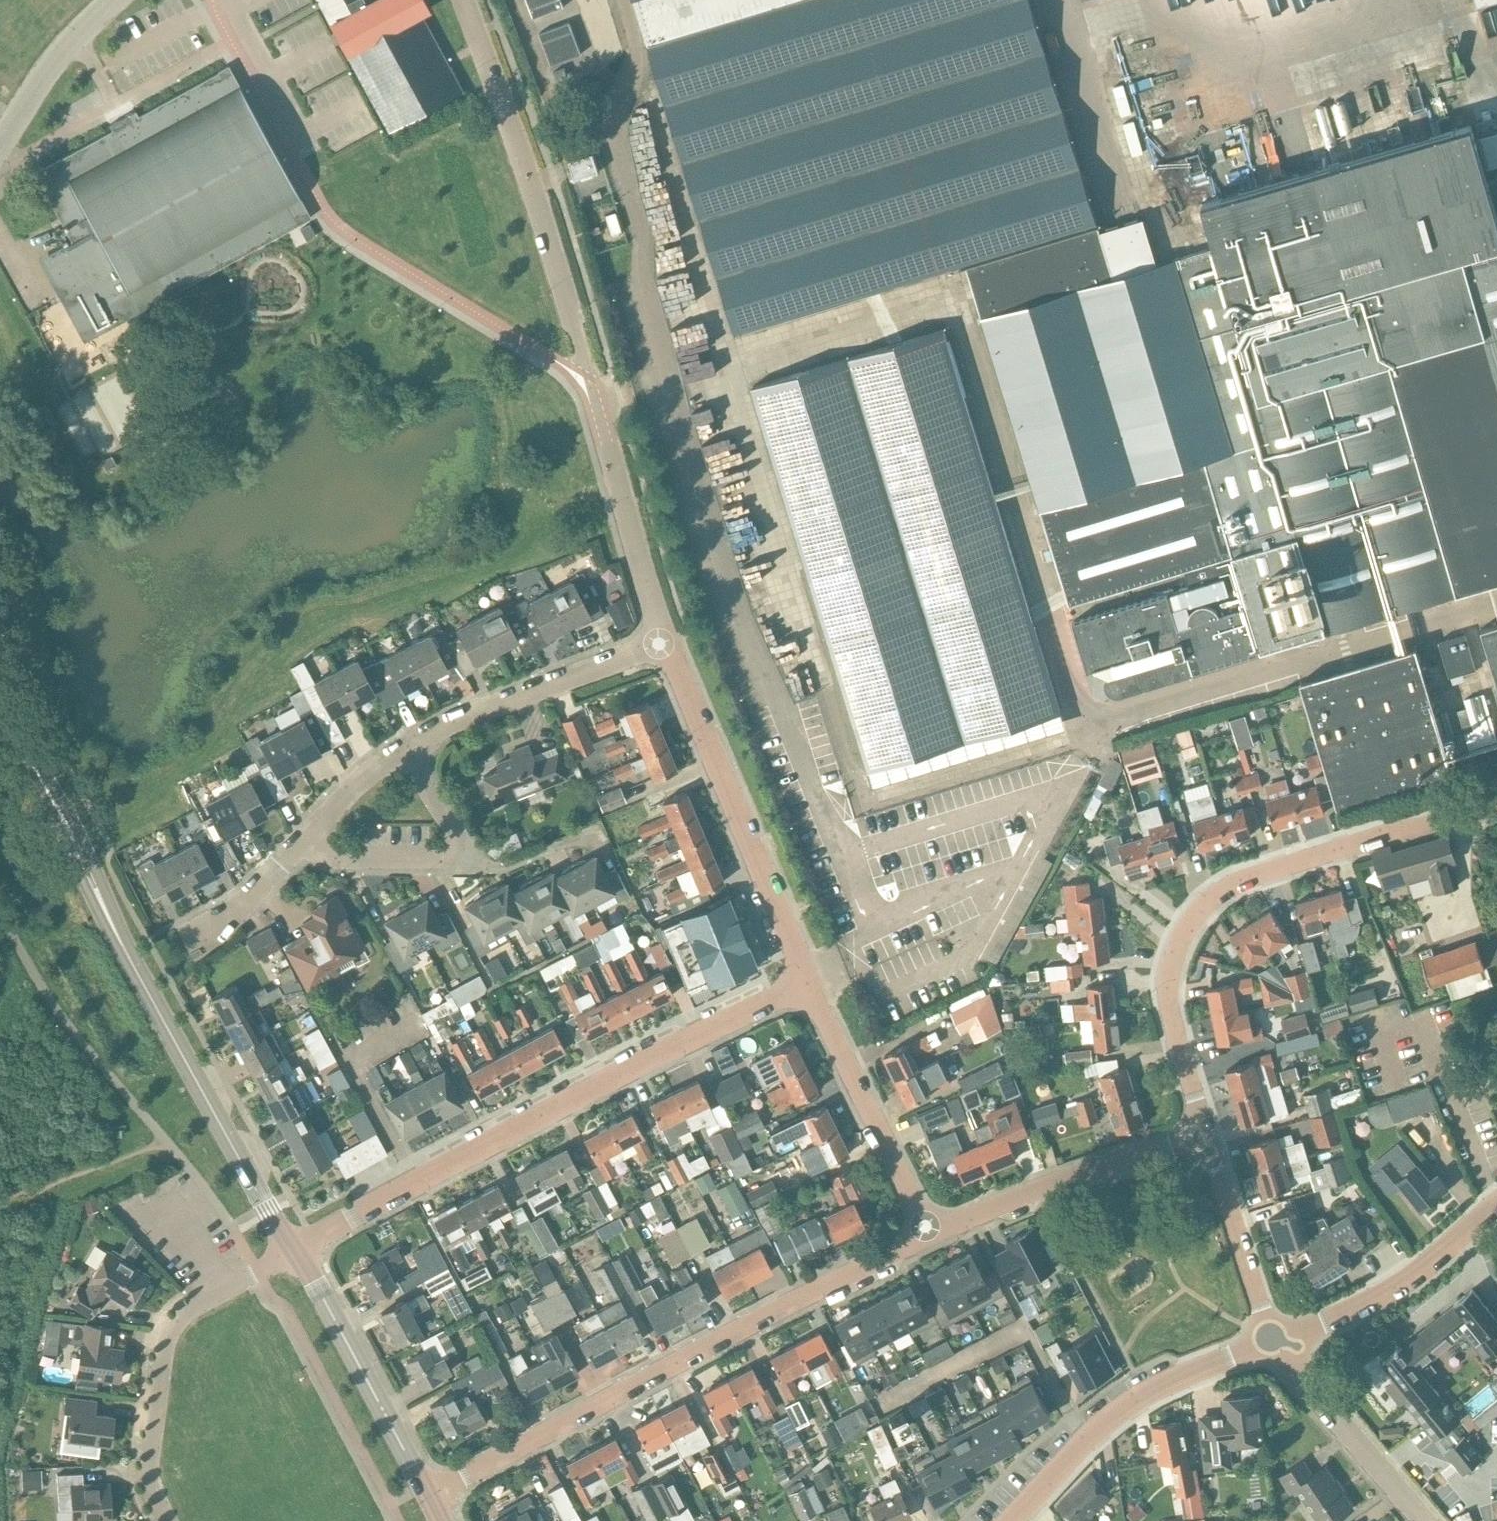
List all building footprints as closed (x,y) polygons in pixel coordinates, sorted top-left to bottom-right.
[(331,12),(335,9),(354,45),(385,28),(387,33),(388,33),(353,53),(347,56),(375,106),(388,131),(462,90),(443,56),(439,49),(421,17),(394,33),(392,30),(419,15),(411,0),(324,0),(331,12)] [(564,6),(562,0),(527,0),(534,18),(564,6)] [(647,43),(646,44),(646,45),(648,44),(697,206),(736,334),(775,322),(959,266),(959,268),(967,266),(1043,516),(1048,534),(1070,605),(1089,599),(1116,591),(1120,601),(1132,598),(1142,595),(1139,584),(1184,570),(1189,586),(1092,615),(1073,621),(1088,670),(1093,669),(1107,676),(1106,677),(1106,679),(1106,680),(1105,681),(1105,682),(1105,683),(1106,684),(1106,685),(1106,686),(1107,687),(1107,688),(1108,689),(1108,690),(1109,691),(1110,691),(1111,692),(1111,693),(1112,693),(1113,694),(1114,694),(1115,694),(1117,694),(1118,695),(1119,695),(1120,695),(1121,694),(1122,694),(1208,668),(1217,665),(1260,652),(1326,632),(1496,582),(1496,213),(1471,125),(1202,203),(1215,247),(1157,264),(1144,219),(1100,232),(1030,0),(635,0),(647,43)] [(552,65),(582,53),(570,22),(540,33),(552,65)] [(112,130),(34,172),(58,216),(71,241),(48,254),(59,273),(66,269),(75,287),(59,296),(84,341),(127,318),(297,225),(311,217),(311,215),(301,198),(300,197),(228,66),(138,115),(135,110),(109,125),(112,130)] [(568,75),(565,67),(554,71),(557,79),(568,75)] [(1496,130),(1496,119),(1496,118),(1476,124),(1479,135),(1496,130)] [(1487,169),(1496,167),(1496,133),(1478,139),(1487,169)] [(593,153),(569,160),(575,179),(599,171),(593,153)] [(1186,174),(1195,199),(1214,192),(1205,167),(1186,174)] [(652,247),(666,246),(664,231),(673,230),(671,212),(649,214),(652,247)] [(309,224),(300,229),(306,241),(316,236),(309,224)] [(944,329),(794,374),(752,387),(873,786),(874,786),(869,771),(1061,712),(944,329)] [(762,527),(730,536),(750,610),(781,601),(774,573),(763,576),(759,562),(770,559),(762,527)] [(571,582),(550,593),(568,627),(588,616),(591,621),(604,614),(587,582),(583,574),(570,580),(571,582)] [(550,593),(529,604),(527,601),(515,607),(517,610),(520,617),(537,650),(550,643),(547,638),(568,627),(550,593)] [(1113,593),(1090,600),(1094,611),(1116,604),(1113,593)] [(606,607),(617,631),(635,622),(624,599),(606,607)] [(517,610),(504,617),(498,607),(478,618),(496,652),(517,641),(524,656),(537,650),(520,617),(517,610)] [(460,637),(449,643),(465,675),(478,669),(475,663),(496,652),(478,618),(456,629),(460,637)] [(1481,629),(1496,682),(1496,624),(1481,629)] [(465,675),(449,643),(441,628),(407,646),(425,680),(446,669),(453,682),(465,675)] [(1476,669),(1466,633),(1439,641),(1450,677),(1476,669)] [(374,663),(394,702),(407,696),(405,691),(425,680),(407,646),(386,657),(387,658),(375,665),(374,663)] [(1416,648),(1301,682),(1338,809),(1496,762),(1496,736),(1484,694),(1466,700),(1480,746),(1470,749),(1465,733),(1443,739),(1416,648)] [(356,660),(335,671),(353,705),(374,694),(382,709),(394,702),(374,663),(361,670),(356,660)] [(335,671),(302,689),(332,747),(345,740),(332,716),(353,705),(335,671)] [(299,764),(332,747),(302,689),(311,707),(299,714),(302,719),(281,730),(299,764)] [(625,711),(633,730),(634,734),(657,724),(648,702),(625,711)] [(1246,715),(1230,720),(1239,749),(1255,745),(1246,715)] [(577,756),(593,749),(580,716),(563,722),(577,756)] [(615,727),(611,717),(594,724),(598,734),(615,727)] [(625,749),(638,744),(643,756),(667,747),(657,724),(634,734),(615,741),(612,734),(592,743),(595,751),(579,757),(583,767),(626,750),(625,749)] [(1190,729),(1177,733),(1177,734),(1181,746),(1182,748),(1194,744),(1190,729)] [(270,762),(259,768),(276,800),(288,794),(278,775),(299,764),(281,730),(260,742),(270,762)] [(1122,751),(1129,773),(1160,764),(1153,741),(1122,751)] [(497,763),(500,770),(483,776),(495,806),(567,778),(557,754),(534,762),(528,746),(510,752),(512,757),(497,763)] [(613,769),(617,778),(647,766),(653,779),(676,770),(667,747),(643,756),(613,769)] [(1318,754),(1306,757),(1311,773),(1323,769),(1318,754)] [(1114,759),(1095,794),(1103,798),(1109,789),(1112,791),(1124,768),(1122,763),(1114,759)] [(1233,769),(1236,778),(1245,776),(1243,766),(1233,769)] [(249,780),(228,791),(246,826),(267,814),(263,807),(276,800),(259,768),(246,775),(249,780)] [(1247,776),(1251,790),(1263,787),(1259,772),(1247,776)] [(1251,790),(1247,776),(1234,780),(1239,794),(1251,790)] [(1291,793),(1299,820),(1325,813),(1317,785),(1291,793)] [(626,802),(621,788),(596,798),(602,812),(626,802)] [(637,828),(641,837),(672,825),(695,815),(685,792),(668,799),(664,790),(646,798),(650,808),(663,802),(668,815),(637,828)] [(225,837),(246,826),(228,791),(206,803),(214,818),(202,824),(206,831),(226,868),(238,861),(225,837)] [(1274,828),(1299,820),(1291,793),(1266,801),(1274,828)] [(1102,800),(1103,798),(1095,794),(1084,815),(1093,819),(1104,800),(1102,800)] [(1173,797),(1178,812),(1182,811),(1177,796),(1173,797)] [(1158,806),(1138,812),(1145,837),(1153,864),(1178,857),(1174,842),(1180,840),(1174,820),(1163,823),(1158,806)] [(1218,815),(1226,842),(1252,835),(1244,808),(1218,815)] [(681,847),(704,837),(695,815),(672,825),(681,847)] [(1226,842),(1218,815),(1193,823),(1201,850),(1226,842)] [(196,843),(175,854),(192,887),(213,876),(213,875),(226,868),(206,831),(193,838),(196,843)] [(1153,864),(1145,837),(1123,844),(1120,835),(1105,840),(1112,864),(1124,860),(1130,880),(1150,874),(1147,866),(1153,864)] [(263,836),(254,840),(259,850),(267,846),(263,836)] [(1456,861),(1454,855),(1448,836),(1391,853),(1390,847),(1373,852),(1384,888),(1429,875),(1435,892),(1458,885),(1451,863),(1456,861)] [(681,847),(686,859),(655,872),(660,883),(691,870),(691,869),(714,859),(704,837),(681,847)] [(651,860),(669,853),(665,843),(646,850),(651,860)] [(1068,852),(1063,859),(1076,868),(1081,860),(1068,852)] [(172,898),(192,887),(175,854),(154,865),(151,859),(139,865),(156,898),(168,891),(172,898)] [(585,860),(572,864),(592,902),(612,891),(617,902),(629,896),(617,872),(606,878),(595,857),(586,862),(585,860)] [(723,882),(714,859),(691,869),(691,870),(700,891),(687,897),(684,888),(665,895),(673,913),(709,899),(705,889),(723,882)] [(569,907),(575,919),(577,923),(587,918),(581,908),(592,902),(572,864),(562,872),(563,874),(555,878),(569,907)] [(530,880),(549,918),(561,912),(575,938),(583,934),(577,923),(575,919),(569,907),(555,878),(552,873),(543,878),(542,876),(530,880)] [(520,890),(512,894),(512,895),(524,918),(523,918),(534,939),(544,934),(538,924),(549,918),(530,880),(519,889),(520,890)] [(1064,884),(1064,889),(1069,932),(1082,931),(1106,928),(1103,897),(1090,898),(1088,887),(1088,882),(1064,884)] [(484,891),(504,929),(515,923),(526,944),(534,939),(523,918),(524,918),(512,895),(512,894),(507,884),(498,889),(497,887),(484,891)] [(1342,889),(1319,896),(1326,918),(1325,918),(1329,930),(1328,930),(1335,954),(1336,953),(1338,957),(1349,954),(1348,950),(1346,943),(1354,941),(1357,937),(1359,932),(1360,927),(1359,922),(1364,920),(1357,896),(1345,900),(1342,889)] [(466,933),(478,956),(490,950),(485,939),(504,929),(484,891),(474,899),(474,901),(465,906),(477,927),(466,933)] [(1306,936),(1328,930),(1329,930),(1325,918),(1326,918),(1319,896),(1296,903),(1306,936)] [(292,956),(285,944),(284,944),(308,989),(356,963),(350,953),(362,947),(336,897),(321,905),(324,911),(303,923),(314,944),(292,956)] [(404,907),(424,944),(435,938),(441,949),(461,938),(448,915),(438,921),(426,899),(417,904),(417,903),(404,907)] [(742,936),(741,934),(726,899),(658,928),(679,979),(689,975),(694,986),(753,962),(749,953),(761,948),(754,931),(742,936)] [(413,950),(424,944),(404,907),(393,915),(394,917),(385,922),(397,943),(386,948),(398,972),(418,961),(413,950)] [(1251,923),(1270,954),(1291,941),(1271,910),(1251,923)] [(1026,940),(1047,936),(1044,923),(1025,926),(1025,928),(1021,928),(1015,939),(1026,938),(1026,940)] [(1270,954),(1251,923),(1231,935),(1250,967),(1270,954)] [(257,959),(280,947),(269,928),(247,940),(257,959)] [(1110,960),(1106,928),(1082,931),(1086,963),(1110,960)] [(629,1016),(651,1005),(640,983),(639,983),(628,989),(600,933),(592,936),(590,937),(593,943),(599,955),(618,994),(629,1016)] [(1476,941),(1422,959),(1431,985),(1446,980),(1453,1001),(1494,987),(1488,967),(1496,964),(1496,941),(1496,938),(1488,941),(1486,937),(1476,941)] [(555,942),(553,948),(556,954),(566,948),(560,939),(555,942)] [(1299,943),(1308,973),(1322,969),(1314,941),(1310,942),(1310,940),(1299,943)] [(621,947),(639,983),(640,983),(651,1005),(673,994),(662,972),(650,978),(635,948),(634,949),(631,942),(621,947)] [(607,1027),(629,1016),(618,994),(606,1000),(587,960),(599,955),(593,943),(572,953),(577,964),(590,991),(607,1027)] [(553,975),(563,970),(577,964),(572,953),(558,960),(540,970),(545,981),(554,977),(553,975)] [(1197,954),(1195,959),(1202,960),(1220,964),(1221,959),(1197,954)] [(488,964),(486,965),(493,979),(504,973),(497,959),(495,960),(494,958),(487,962),(488,964)] [(1195,959),(1190,980),(1197,979),(1202,960),(1195,959)] [(1047,981),(1050,980),(1050,979),(1074,976),(1074,975),(1084,974),(1082,962),(1045,967),(1047,981)] [(1275,964),(1259,974),(1293,990),(1275,964)] [(1028,981),(1040,980),(1039,970),(1028,972),(1028,981)] [(1307,970),(1285,976),(1294,992),(1296,999),(1314,994),(1307,970)] [(489,991),(478,971),(464,978),(475,999),(489,991)] [(997,973),(989,984),(990,986),(1003,985),(1007,980),(1004,973),(997,973)] [(1293,990),(1259,974),(1266,1006),(1285,1002),(1295,1000),(1293,990)] [(225,1024),(258,1006),(282,993),(300,984),(296,976),(267,992),(264,987),(243,999),(236,985),(211,999),(225,1024)] [(1076,988),(1074,976),(1050,979),(1050,980),(1052,991),(1076,988)] [(1252,978),(1232,982),(1233,984),(1208,989),(1214,1016),(1238,1011),(1235,993),(1255,990),(1252,978)] [(559,984),(560,986),(586,1037),(607,1027),(590,991),(577,998),(568,979),(559,984)] [(1113,983),(1093,986),(1089,986),(1091,1002),(1075,1004),(1077,1020),(1093,1018),(1117,1015),(1113,983)] [(304,991),(300,984),(282,993),(287,1001),(304,991)] [(1349,995),(1353,1010),(1378,1002),(1374,987),(1349,995)] [(992,992),(952,1012),(962,1034),(970,1030),(976,1042),(1003,1029),(992,992)] [(469,1001),(459,1006),(466,1019),(476,1014),(469,1001)] [(514,1010),(524,1027),(534,1021),(524,1004),(514,1010)] [(1347,1005),(1321,1013),(1324,1022),(1350,1014),(1347,1005)] [(239,1049),(271,1031),(258,1006),(225,1024),(239,1049)] [(433,1007),(421,1014),(427,1024),(439,1018),(433,1007)] [(1238,1011),(1214,1016),(1219,1044),(1244,1039),(1244,1041),(1264,1038),(1264,1037),(1262,1025),(1258,1026),(1255,1009),(1238,1011)] [(1005,1029),(1015,1028),(1014,1013),(1003,1015),(1005,1029)] [(1312,1033),(1307,1014),(1283,1020),(1288,1039),(1312,1033)] [(1117,1015),(1093,1018),(1096,1050),(1121,1047),(1117,1015)] [(441,1016),(439,1018),(427,1024),(437,1042),(451,1034),(441,1016)] [(493,1021),(503,1038),(512,1033),(503,1016),(493,1021)] [(565,1049),(555,1031),(553,1027),(531,1038),(543,1060),(565,1049)] [(305,1035),(309,1043),(322,1035),(318,1028),(305,1035)] [(500,1084),(522,1072),(510,1050),(497,1057),(482,1028),(473,1032),(487,1062),(488,1061),(500,1084)] [(239,1049),(252,1074),(284,1056),(271,1031),(239,1049)] [(1319,1045),(1317,1033),(1275,1043),(1278,1055),(1319,1045)] [(320,1061),(333,1054),(322,1035),(309,1043),(320,1061)] [(897,1080),(919,1069),(913,1056),(933,1046),(927,1036),(907,1045),(907,1044),(885,1055),(897,1080)] [(522,1072),(543,1060),(531,1038),(510,1050),(522,1072)] [(479,1095),(500,1084),(488,1061),(487,1062),(476,1068),(460,1039),(451,1043),(479,1095)] [(420,1042),(410,1048),(417,1060),(427,1055),(420,1042)] [(771,1053),(750,1063),(762,1087),(783,1077),(805,1066),(793,1042),(771,1053)] [(726,1045),(712,1051),(723,1074),(737,1068),(726,1045)] [(306,1046),(297,1050),(299,1055),(308,1051),(306,1046)] [(1091,1050),(1066,1053),(1067,1065),(1092,1062),(1091,1050)] [(1279,1085),(1273,1065),(1275,1065),(1271,1053),(1252,1059),(1253,1062),(1227,1070),(1235,1098),(1261,1090),(1279,1085)] [(252,1074),(266,1098),(298,1081),(306,1077),(299,1065),(291,1069),(284,1056),(252,1074)] [(1015,1069),(1026,1067),(1025,1060),(1019,1056),(1013,1057),(1015,1069)] [(423,1081),(441,1115),(461,1105),(436,1059),(428,1063),(434,1075),(424,1081),(423,1081)] [(919,1069),(897,1080),(909,1104),(931,1093),(950,1083),(945,1072),(939,1059),(919,1069)] [(950,1072),(960,1092),(960,1093),(987,1083),(985,1079),(977,1061),(950,1072)] [(388,1062),(380,1067),(385,1076),(393,1071),(388,1062)] [(805,1066),(783,1077),(789,1090),(785,1092),(782,1086),(767,1093),(775,1110),(794,1101),(795,1102),(817,1091),(805,1066)] [(1299,1078),(1300,1079),(1301,1079),(1297,1066),(1281,1071),(1284,1084),(1285,1083),(1299,1078)] [(1110,1104),(1136,1096),(1127,1067),(1101,1076),(1110,1104)] [(340,1068),(327,1076),(336,1092),(349,1085),(340,1068)] [(423,1081),(424,1081),(417,1069),(409,1073),(415,1085),(404,1091),(422,1125),(441,1115),(423,1081)] [(722,1106),(748,1094),(739,1074),(713,1086),(722,1106)] [(708,1102),(706,1098),(698,1080),(673,1092),(691,1130),(705,1124),(706,1128),(717,1123),(708,1103),(708,1102)] [(298,1081),(266,1098),(279,1123),(304,1110),(303,1109),(311,1105),(305,1095),(298,1081)] [(984,1087),(991,1107),(1007,1101),(1000,1081),(984,1087)] [(1262,1090),(1235,1098),(1243,1125),(1262,1119),(1269,1117),(1270,1121),(1290,1115),(1286,1103),(1281,1084),(1279,1084),(1279,1085),(1262,1090)] [(349,1085),(336,1092),(341,1101),(354,1094),(349,1085)] [(422,1125),(404,1091),(393,1097),(387,1085),(378,1090),(403,1136),(422,1125)] [(1437,1109),(1429,1087),(1398,1097),(1406,1120),(1437,1109)] [(1335,1110),(1329,1088),(1305,1095),(1311,1117),(1335,1110)] [(649,1103),(657,1122),(659,1126),(660,1125),(669,1145),(680,1140),(678,1136),(691,1130),(673,1092),(649,1103)] [(1057,1102),(1032,1110),(1038,1127),(1038,1128),(1041,1127),(1081,1114),(1080,1113),(1094,1109),(1090,1096),(1077,1101),(1077,1104),(1059,1109),(1057,1102)] [(1136,1096),(1110,1104),(1118,1132),(1145,1124),(1136,1096)] [(782,1126),(772,1132),(777,1142),(787,1137),(807,1127),(814,1141),(836,1130),(824,1105),(806,1114),(802,1116),(802,1117),(782,1126)] [(951,1119),(945,1106),(919,1116),(924,1130),(951,1119)] [(363,1109),(351,1115),(358,1127),(370,1120),(363,1109)] [(1098,1121),(1094,1109),(1080,1113),(1081,1114),(1084,1126),(1098,1121)] [(304,1110),(279,1123),(293,1148),(325,1130),(318,1117),(310,1122),(304,1110)] [(731,1122),(738,1138),(763,1125),(755,1111),(731,1122)] [(1335,1111),(1311,1117),(1319,1145),(1343,1138),(1335,1111)] [(607,1126),(625,1159),(638,1152),(642,1160),(652,1155),(642,1135),(643,1135),(641,1131),(631,1113),(607,1126)] [(990,1118),(992,1123),(974,1130),(981,1146),(991,1169),(1016,1158),(1007,1136),(1010,1135),(1001,1113),(990,1118)] [(726,1160),(743,1152),(730,1125),(710,1135),(722,1162),(726,1160)] [(625,1159),(607,1126),(583,1139),(595,1161),(596,1160),(606,1179),(617,1174),(613,1166),(625,1159)] [(1038,1127),(1033,1128),(1037,1141),(1044,1139),(1041,1127),(1038,1128),(1038,1127)] [(345,1177),(356,1171),(345,1150),(338,1154),(325,1130),(293,1148),(307,1174),(331,1160),(331,1159),(334,1157),(345,1177)] [(836,1130),(814,1141),(820,1153),(800,1163),(805,1174),(825,1164),(826,1165),(848,1154),(836,1130)] [(955,1131),(947,1134),(929,1142),(939,1167),(957,1159),(965,1179),(991,1169),(981,1146),(964,1153),(955,1131)] [(376,1133),(365,1139),(377,1160),(387,1154),(376,1133)] [(1034,1135),(1029,1137),(1035,1157),(1041,1155),(1034,1135)] [(1257,1171),(1308,1155),(1304,1141),(1280,1148),(1277,1137),(1249,1146),(1257,1171)] [(367,1166),(377,1160),(365,1139),(355,1145),(367,1166)] [(355,1145),(345,1150),(356,1171),(367,1166),(355,1145)] [(576,1169),(574,1166),(565,1149),(540,1162),(552,1182),(564,1175),(572,1190),(583,1184),(575,1170),(576,1169)] [(1375,1173),(1375,1174),(1377,1177),(1389,1193),(1401,1183),(1422,1208),(1440,1193),(1448,1187),(1438,1175),(1430,1181),(1418,1165),(1418,1166),(1405,1150),(1375,1173)] [(743,1152),(726,1160),(735,1178),(752,1170),(744,1152),(743,1152)] [(679,1182),(690,1177),(691,1178),(696,1175),(684,1153),(679,1156),(678,1154),(667,1160),(679,1182)] [(1312,1171),(1308,1156),(1308,1155),(1257,1171),(1265,1196),(1292,1187),(1289,1178),(1312,1171)] [(1351,1180),(1344,1157),(1324,1163),(1331,1186),(1334,1185),(1344,1182),(1351,1180)] [(540,1162),(516,1174),(526,1192),(528,1195),(536,1209),(546,1204),(546,1202),(559,1195),(552,1182),(540,1162)] [(812,1220),(823,1244),(863,1225),(852,1202),(868,1195),(854,1166),(830,1177),(834,1186),(831,1187),(841,1207),(812,1220)] [(708,1171),(694,1179),(703,1194),(717,1187),(708,1171)] [(631,1172),(622,1176),(625,1182),(630,1183),(635,1180),(631,1172)] [(734,1179),(716,1189),(731,1217),(749,1208),(734,1179)] [(773,1180),(746,1193),(753,1206),(779,1193),(773,1180)] [(1344,1182),(1334,1185),(1336,1193),(1346,1190),(1344,1182)] [(617,1203),(607,1183),(598,1188),(613,1217),(625,1210),(623,1206),(620,1208),(617,1203)] [(510,1206),(508,1202),(498,1184),(477,1196),(488,1218),(487,1218),(503,1248),(513,1243),(497,1213),(510,1206)] [(613,1217),(598,1188),(596,1185),(583,1192),(596,1217),(605,1212),(608,1217),(594,1224),(596,1227),(613,1217)] [(649,1186),(641,1190),(647,1200),(655,1196),(649,1186)] [(488,1218),(477,1196),(455,1207),(470,1237),(476,1247),(474,1247),(481,1260),(492,1254),(476,1224),(487,1218),(488,1218)] [(94,1197),(84,1201),(88,1214),(99,1211),(94,1197)] [(770,1202),(754,1209),(769,1238),(783,1231),(770,1202)] [(639,1205),(627,1212),(635,1225),(647,1219),(639,1205)] [(470,1237),(455,1207),(433,1219),(443,1237),(445,1241),(461,1270),(471,1265),(459,1243),(470,1237)] [(1290,1211),(1271,1218),(1282,1248),(1290,1273),(1300,1267),(1312,1288),(1352,1264),(1346,1254),(1363,1244),(1353,1227),(1348,1217),(1330,1227),(1324,1217),(1303,1223),(1298,1209),(1290,1211)] [(544,1248),(556,1242),(541,1215),(530,1221),(544,1248)] [(517,1222),(513,1224),(517,1232),(527,1226),(536,1243),(537,1246),(534,1248),(538,1254),(545,1250),(527,1216),(518,1222),(517,1222)] [(752,1228),(761,1224),(757,1216),(748,1220),(752,1228)] [(696,1217),(677,1227),(691,1254),(710,1244),(696,1217)] [(823,1244),(812,1220),(773,1239),(784,1263),(823,1244)] [(691,1254),(677,1227),(676,1227),(673,1221),(659,1228),(663,1235),(658,1237),(672,1264),(691,1254)] [(771,1244),(762,1226),(727,1244),(747,1283),(771,1271),(760,1249),(771,1244)] [(1010,1248),(996,1255),(1011,1284),(1025,1276),(1028,1282),(1056,1267),(1036,1228),(1007,1243),(1010,1248)] [(434,1243),(425,1247),(438,1273),(447,1268),(434,1243)] [(747,1283),(727,1244),(705,1255),(713,1270),(711,1271),(724,1295),(747,1283)] [(386,1267),(402,1258),(395,1247),(378,1256),(381,1260),(359,1272),(373,1297),(396,1284),(386,1267)] [(69,1301),(92,1315),(101,1300),(100,1299),(105,1290),(130,1305),(148,1275),(107,1251),(89,1281),(91,1282),(86,1291),(78,1286),(69,1301)] [(611,1261),(627,1289),(641,1282),(625,1253),(611,1261)] [(970,1254),(949,1264),(973,1311),(994,1300),(1005,1294),(993,1271),(982,1277),(970,1254)] [(504,1264),(508,1272),(515,1269),(510,1260),(504,1264)] [(533,1266),(543,1287),(557,1280),(546,1260),(533,1266)] [(594,1270),(598,1278),(609,1299),(627,1289),(611,1261),(594,1270)] [(464,1288),(490,1275),(484,1263),(458,1275),(464,1288)] [(949,1264),(928,1275),(940,1299),(932,1303),(944,1326),(973,1311),(949,1264)] [(708,1304),(699,1286),(695,1279),(693,1280),(685,1265),(673,1271),(681,1286),(670,1292),(683,1317),(708,1304)] [(405,1291),(424,1281),(426,1279),(420,1268),(399,1279),(405,1291)] [(426,1279),(424,1281),(432,1296),(455,1283),(447,1268),(438,1273),(426,1279)] [(511,1275),(505,1278),(509,1287),(516,1284),(511,1275)] [(547,1298),(560,1322),(576,1314),(562,1289),(561,1290),(557,1282),(543,1289),(547,1298)] [(683,1317),(670,1292),(658,1298),(650,1283),(638,1289),(646,1305),(644,1306),(658,1331),(683,1317)] [(909,1285),(890,1295),(908,1331),(911,1335),(937,1321),(941,1327),(944,1326),(932,1303),(922,1309),(909,1285)] [(1397,1379),(1386,1388),(1401,1406),(1405,1401),(1436,1439),(1460,1420),(1427,1379),(1436,1371),(1429,1362),(1465,1333),(1488,1361),(1496,1353),(1496,1328),(1496,1327),(1496,1326),(1496,1319),(1473,1289),(1454,1304),(1457,1307),(1446,1316),(1444,1314),(1411,1341),(1413,1343),(1404,1351),(1401,1347),(1399,1349),(1397,1348),(1395,1349),(1396,1351),(1383,1362),(1397,1379)] [(404,1300),(399,1303),(381,1313),(397,1343),(420,1330),(412,1315),(430,1306),(423,1293),(406,1303),(404,1300)] [(890,1295),(872,1304),(888,1336),(890,1340),(908,1331),(890,1295)] [(509,1303),(515,1314),(526,1307),(521,1297),(509,1303)] [(547,1298),(531,1305),(531,1306),(544,1331),(560,1322),(547,1298)] [(597,1312),(618,1352),(643,1338),(630,1314),(628,1315),(620,1300),(597,1312)] [(1033,1300),(1022,1306),(1028,1318),(1040,1312),(1033,1300)] [(495,1308),(502,1322),(514,1316),(506,1302),(495,1308)] [(50,1314),(59,1315),(60,1305),(51,1304),(50,1314)] [(872,1304),(855,1313),(872,1345),(888,1336),(872,1304)] [(1011,1308),(999,1315),(1004,1326),(1017,1319),(1011,1308)] [(484,1310),(475,1315),(477,1320),(480,1326),(495,1355),(506,1349),(491,1321),(490,1321),(487,1315),(484,1310)] [(580,1341),(583,1347),(593,1365),(618,1352),(597,1312),(573,1324),(581,1340),(580,1341)] [(855,1313),(835,1323),(846,1343),(856,1363),(876,1353),(872,1345),(855,1313)] [(46,1322),(42,1352),(56,1354),(58,1341),(61,1320),(48,1318),(47,1318),(46,1322)] [(1049,1322),(1035,1328),(1043,1344),(1057,1337),(1049,1322)] [(77,1374),(99,1377),(118,1380),(123,1349),(111,1347),(114,1327),(86,1324),(83,1343),(81,1343),(77,1374)] [(421,1386),(438,1377),(450,1371),(444,1359),(456,1352),(444,1328),(419,1341),(425,1351),(407,1361),(421,1386)] [(842,1371),(841,1370),(832,1353),(830,1354),(819,1332),(794,1345),(806,1367),(822,1359),(831,1377),(842,1371)] [(540,1362),(553,1386),(578,1373),(565,1349),(564,1349),(555,1333),(530,1347),(539,1363),(540,1362)] [(1081,1389),(1115,1372),(1096,1334),(1063,1351),(1058,1340),(1046,1346),(1060,1376),(1071,1370),(1081,1389)] [(948,1342),(941,1345),(947,1357),(953,1353),(948,1342)] [(806,1367),(794,1345),(769,1358),(781,1380),(779,1381),(788,1399),(799,1394),(789,1376),(806,1367)] [(515,1375),(518,1382),(528,1400),(553,1386),(540,1362),(539,1363),(528,1368),(520,1352),(508,1359),(516,1375),(515,1375)] [(1004,1355),(997,1358),(1003,1370),(1010,1366),(1004,1355)] [(997,1358),(990,1362),(996,1373),(1003,1370),(997,1358)] [(507,1384),(502,1375),(494,1360),(451,1383),(456,1393),(453,1395),(452,1394),(431,1406),(445,1432),(465,1421),(470,1430),(485,1422),(470,1393),(481,1387),(483,1393),(487,1391),(487,1392),(488,1398),(493,1401),(499,1400),(501,1396),(509,1392),(506,1384),(507,1384)] [(911,1361),(904,1364),(910,1376),(917,1372),(911,1361)] [(776,1408),(774,1405),(765,1388),(763,1389),(752,1367),(727,1380),(739,1402),(755,1394),(765,1414),(776,1408)] [(893,1370),(886,1374),(892,1385),(899,1382),(893,1370)] [(967,1374),(961,1377),(966,1389),(973,1385),(967,1374)] [(1029,1374),(1010,1384),(1031,1424),(1050,1414),(1041,1397),(1044,1396),(1039,1387),(1036,1388),(1029,1374)] [(961,1377),(954,1380),(960,1392),(966,1389),(961,1377)] [(76,1378),(75,1390),(97,1392),(98,1381),(76,1378)] [(739,1402),(727,1380),(702,1393),(714,1414),(711,1416),(722,1436),(733,1430),(723,1411),(739,1402)] [(862,1386),(868,1397),(875,1394),(869,1383),(862,1386)] [(1013,1393),(997,1402),(1014,1433),(1031,1424),(1010,1384),(1009,1384),(1013,1393)] [(931,1392),(924,1396),(930,1407),(937,1404),(931,1392)] [(1226,1423),(1202,1426),(1207,1470),(1232,1467),(1229,1446),(1264,1442),(1258,1395),(1224,1399),(1225,1412),(1226,1423)] [(924,1396),(918,1399),(924,1411),(930,1407),(924,1396)] [(66,1411),(61,1451),(101,1456),(102,1443),(110,1444),(114,1417),(94,1414),(95,1402),(67,1398),(65,1411),(66,1411)] [(785,1406),(797,1428),(810,1422),(798,1400),(785,1406)] [(660,1415),(672,1437),(688,1429),(698,1449),(709,1443),(698,1423),(696,1424),(684,1402),(660,1415)] [(1001,1412),(984,1420),(1000,1452),(1019,1443),(1014,1433),(997,1402),(996,1402),(1001,1412)] [(833,1418),(843,1438),(868,1425),(858,1405),(833,1418)] [(899,1413),(888,1418),(895,1432),(910,1426),(903,1411),(899,1413)] [(980,1412),(961,1422),(982,1462),(1000,1452),(984,1420),(980,1412)] [(644,1450),(653,1468),(655,1471),(666,1466),(655,1446),(672,1437),(660,1415),(635,1428),(646,1449),(644,1450)] [(772,1422),(787,1450),(802,1443),(787,1415),(772,1422)] [(1153,1426),(1157,1446),(1160,1462),(1172,1460),(1178,1494),(1180,1494),(1186,1493),(1190,1519),(1184,1520),(1178,1520),(1206,1520),(1205,1518),(1204,1518),(1199,1490),(1199,1489),(1195,1470),(1190,1471),(1181,1421),(1153,1426)] [(965,1432),(948,1440),(964,1471),(982,1462),(961,1422),(960,1422),(965,1432)] [(833,1424),(820,1430),(830,1449),(843,1443),(833,1424)] [(884,1468),(887,1467),(898,1462),(880,1424),(866,1430),(884,1468)] [(1405,1425),(1381,1428),(1382,1437),(1406,1435),(1405,1425)] [(1464,1473),(1483,1458),(1465,1436),(1446,1452),(1464,1473)] [(590,1451),(609,1486),(625,1478),(629,1485),(639,1479),(628,1459),(626,1460),(615,1438),(590,1451)] [(953,1452),(936,1461),(952,1492),(971,1483),(964,1471),(948,1440),(947,1441),(953,1452)] [(721,1446),(703,1457),(716,1484),(734,1475),(738,1482),(748,1477),(743,1466),(735,1451),(731,1443),(722,1448),(721,1446)] [(575,1487),(584,1504),(586,1507),(596,1502),(592,1495),(609,1486),(590,1451),(566,1464),(577,1485),(575,1487)] [(932,1452),(913,1462),(924,1484),(933,1502),(952,1493),(952,1492),(936,1461),(932,1452)] [(1287,1472),(1281,1476),(1292,1492),(1298,1487),(1321,1520),(1333,1520),(1353,1508),(1325,1467),(1313,1476),(1303,1461),(1287,1472)] [(783,1467),(774,1471),(781,1485),(789,1479),(783,1467)] [(813,1475),(819,1491),(835,1484),(828,1468),(813,1475)] [(23,1471),(24,1482),(25,1490),(42,1489),(41,1470),(23,1471)] [(109,1483),(84,1485),(83,1473),(57,1474),(59,1511),(73,1510),(73,1520),(111,1520),(109,1483)] [(671,1474),(652,1485),(667,1514),(666,1514),(668,1518),(689,1507),(671,1474)] [(1091,1474),(1057,1507),(1071,1520),(1094,1520),(1090,1516),(1112,1495),(1091,1474)] [(894,1479),(879,1486),(885,1500),(870,1507),(877,1520),(900,1520),(909,1516),(899,1494),(901,1494),(894,1479)] [(648,1520),(654,1520),(666,1514),(667,1514),(652,1485),(651,1485),(650,1482),(633,1491),(648,1520)] [(804,1487),(789,1494),(801,1520),(824,1509),(813,1485),(805,1489),(804,1487)] [(563,1486),(549,1493),(563,1520),(581,1520),(563,1486)] [(534,1506),(529,1497),(498,1513),(500,1517),(492,1520),(531,1520),(526,1511),(534,1506)] [(1127,1515),(1133,1520),(1141,1520),(1148,1514),(1138,1504),(1127,1515)] [(841,1506),(826,1513),(830,1520),(848,1520),(841,1506)]
